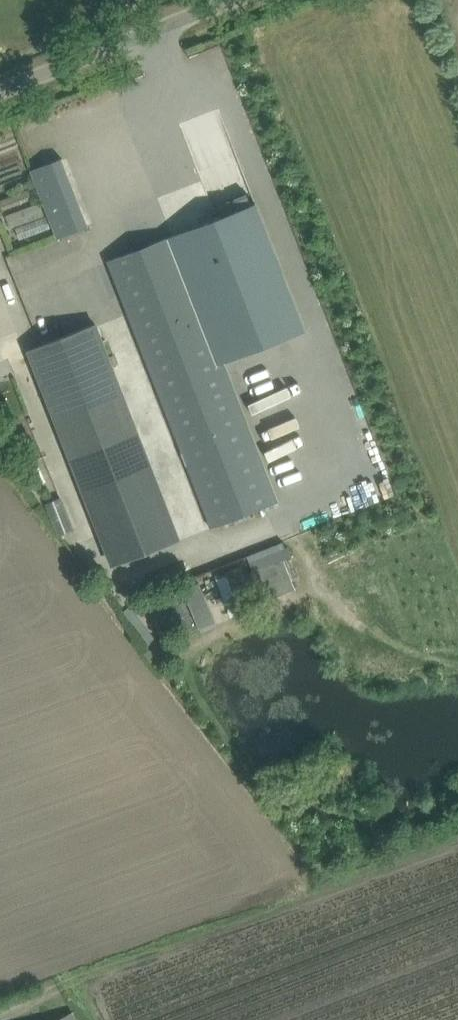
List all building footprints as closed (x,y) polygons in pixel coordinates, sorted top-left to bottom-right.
[(89,226),(63,157),(32,169),(59,238),(89,226)] [(3,212),(34,200),(29,187),(0,198),(0,203),(3,212)] [(256,202),(107,260),(212,527),(279,501),(225,362),(306,330),(256,202)] [(95,323),(28,349),(113,566),(180,539),(95,323)] [(301,424),(293,395),(257,405),(265,434),(301,424)] [(0,423),(0,437),(18,430),(13,418),(0,423)] [(258,554),(267,596),(299,589),(290,547),(258,554)] [(182,562),(149,575),(155,590),(188,578),(182,562)] [(172,623),(178,639),(215,628),(201,583),(150,599),(159,627),(172,623)] [(73,1011),(56,1019),(78,1019),(73,1011)]
